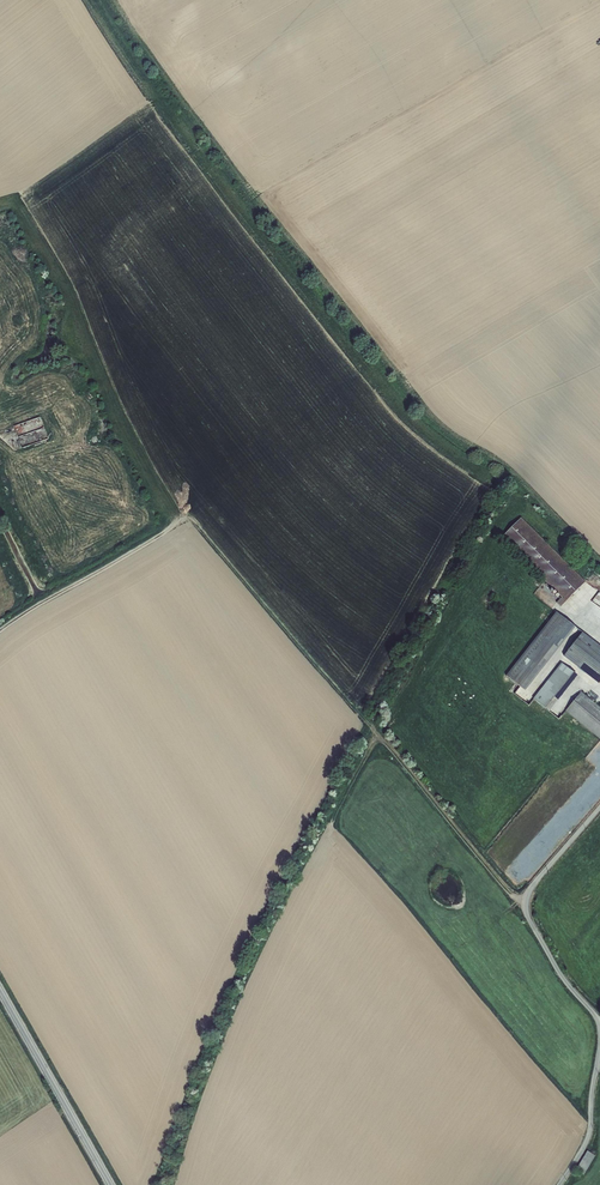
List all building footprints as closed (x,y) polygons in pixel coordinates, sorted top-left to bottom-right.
[(561,607),(586,582),(521,518),(502,537),(562,597),(557,602),(561,607)] [(581,594),(590,589),(588,586),(579,591),(581,594)] [(575,627),(556,612),(506,676),(525,691),(575,627)] [(572,662),(590,639),(582,632),(563,656),(572,662)] [(597,681),(599,677),(599,646),(590,639),(572,662),(597,681)] [(561,663),(533,699),(550,711),(578,676),(561,663)] [(565,711),(599,739),(599,707),(581,692),(565,711)] [(576,1170),(584,1174),(595,1156),(587,1151),(576,1170)]
